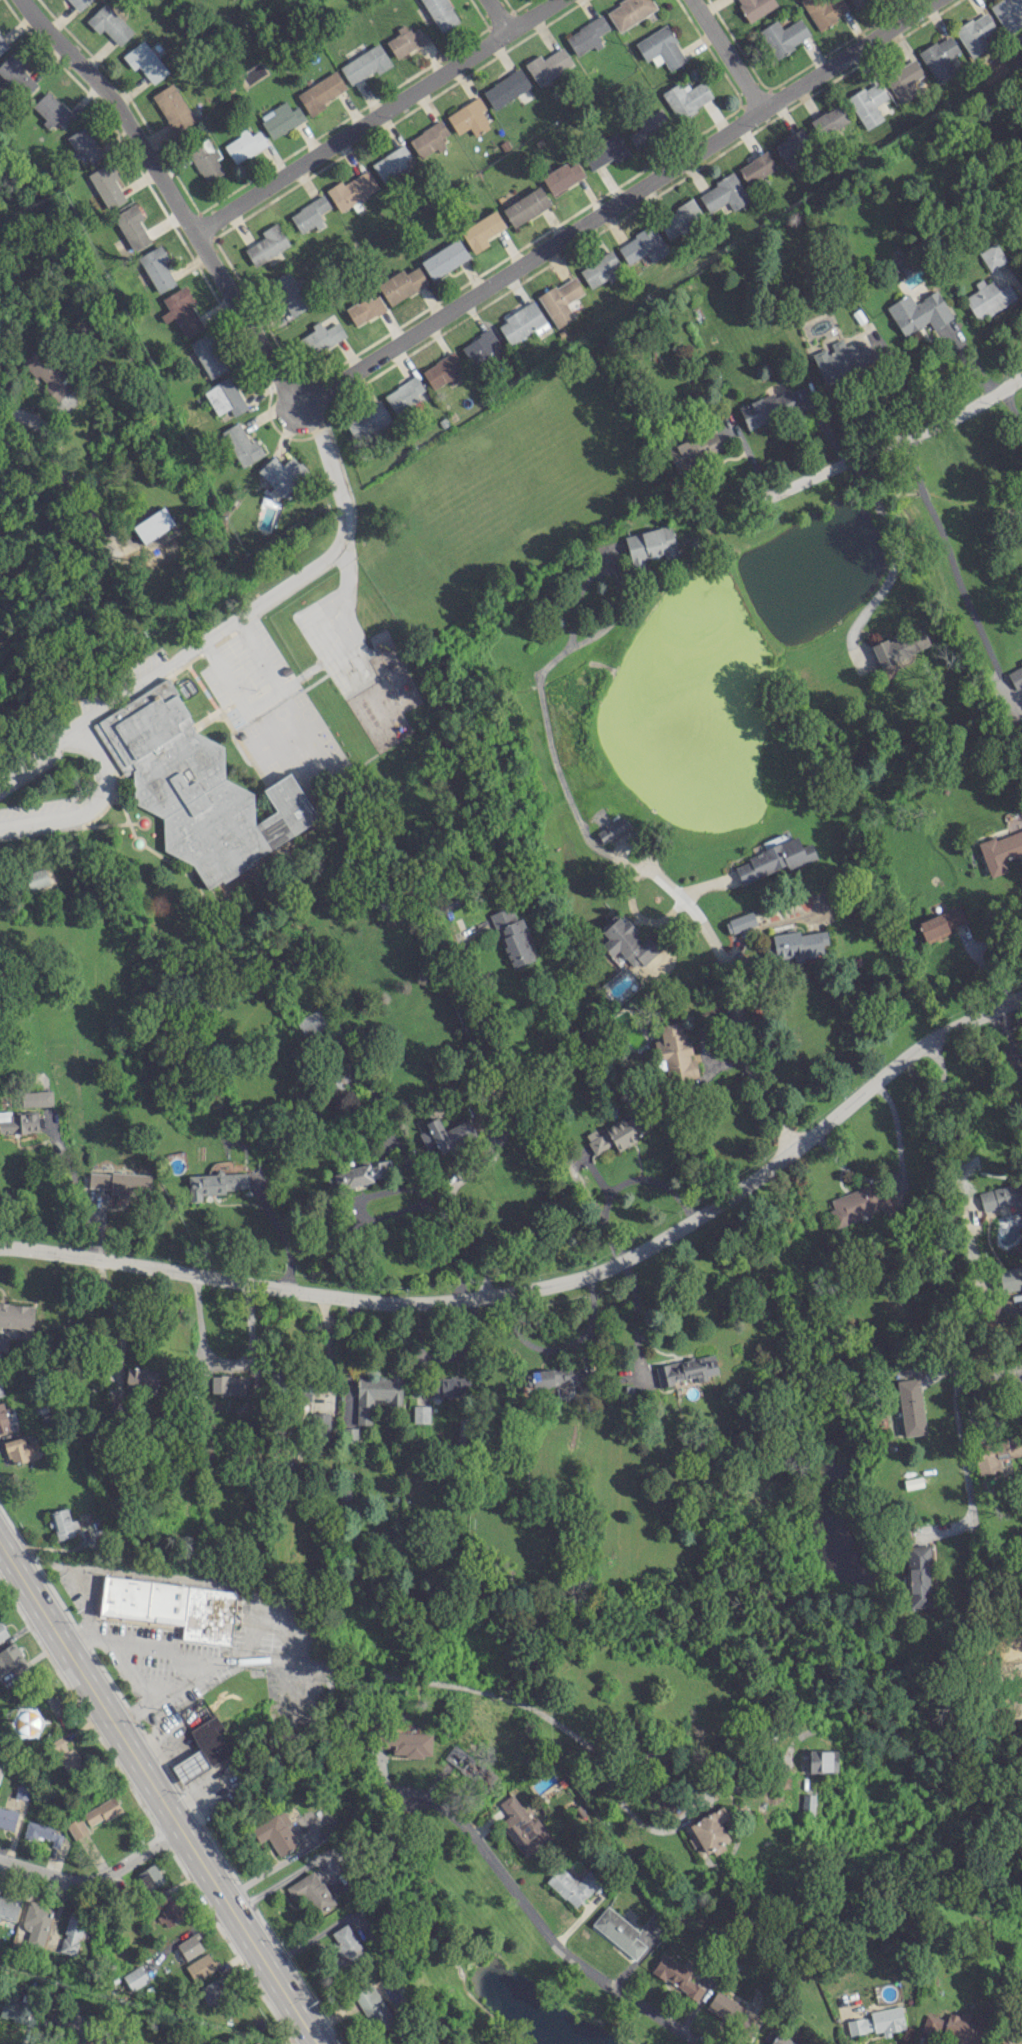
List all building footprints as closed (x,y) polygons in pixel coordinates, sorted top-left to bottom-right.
[(89,0),(68,0),(78,10),(89,0)] [(447,0),(421,0),(441,33),(460,21),(447,0)] [(656,7),(651,0),(622,0),(605,11),(619,32),(656,7)] [(774,0),(735,0),(748,22),(777,5),(774,0)] [(842,0),(804,0),(802,1),(815,29),(848,13),(842,0)] [(1018,0),(999,0),(990,5),(1005,34),(1021,25),(1021,8),(1018,0)] [(102,29),(118,46),(133,32),(105,2),(85,20),(98,34),(102,29)] [(970,57),(1000,37),(983,11),(953,30),(970,57)] [(609,28),(601,15),(564,36),(576,56),(592,47),(594,50),(602,45),(596,35),(609,28)] [(810,36),(799,18),(781,28),(776,20),(758,31),(774,58),(810,36)] [(395,28),(398,34),(386,40),(394,58),(426,43),(419,26),(407,32),(404,24),(395,28)] [(645,61),(651,57),(654,63),(661,59),(667,71),(685,60),(665,25),(634,42),(645,61)] [(917,52),(936,83),(967,65),(948,34),(917,52)] [(133,70),(138,66),(152,84),(168,71),(142,39),(122,56),(133,70)] [(392,65),(378,42),(339,66),(350,85),(375,70),(377,74),(392,65)] [(523,63),(536,85),(573,64),(562,46),(541,59),(538,54),(523,63)] [(9,54),(0,63),(0,75),(24,97),(39,82),(9,54)] [(898,102),(919,90),(914,81),(922,77),(912,59),(883,75),(898,102)] [(530,86),(518,67),(481,91),(494,110),(530,86)] [(346,89),(337,71),(296,92),(308,116),(326,108),(322,101),(346,89)] [(846,98),(865,130),(883,119),(875,105),(888,97),(877,80),(846,98)] [(712,100),(703,81),(689,88),(685,81),(662,92),(675,119),(712,100)] [(172,133),(194,122),(173,83),(152,94),(172,133)] [(74,115),(47,90),(33,105),(59,130),(74,115)] [(446,115),(457,134),(469,127),(474,136),(490,127),(480,111),(485,108),(478,96),(446,115)] [(298,106),(290,110),(286,102),(259,115),(270,138),(305,121),(298,106)] [(848,121),(838,104),(810,120),(819,137),(848,121)] [(640,129),(627,134),(632,146),(670,130),(661,106),(635,117),(640,129)] [(408,137),(419,159),(445,146),(441,137),(448,134),(442,121),(408,137)] [(85,156),(88,162),(101,156),(87,126),(66,136),(76,160),(85,156)] [(781,160),(811,146),(803,128),(773,142),(781,160)] [(258,130),(250,135),(247,130),(222,144),(234,163),(267,144),(258,130)] [(614,163),(629,153),(615,132),(581,153),(591,170),(611,158),(614,163)] [(205,153),(200,144),(187,152),(205,183),(224,171),(216,159),(221,156),(215,147),(205,153)] [(371,163),(382,183),(415,163),(403,144),(371,163)] [(737,166),(746,184),(776,169),(767,151),(737,166)] [(108,210),(125,200),(113,179),(118,176),(110,161),(87,174),(108,210)] [(552,195),(584,175),(576,161),(567,166),(565,162),(541,176),(552,195)] [(339,212),(352,205),(355,211),(362,207),(358,200),(378,188),(367,169),(342,184),(340,181),(326,189),(339,212)] [(697,193),(708,212),(727,201),(732,210),(748,201),(733,173),(697,193)] [(511,226),(550,207),(541,187),(501,206),(511,226)] [(318,213),(330,208),(324,196),(289,212),(299,234),(323,223),(318,213)] [(656,219),(667,238),(703,217),(692,199),(656,219)] [(133,251),(150,241),(139,221),(143,218),(135,202),(112,215),(133,251)] [(485,238),(505,227),(495,210),(460,230),(473,253),(489,244),(485,238)] [(263,237),(244,249),(254,266),(290,244),(276,222),(260,232),(263,237)] [(616,245),(627,264),(645,253),(651,262),(668,252),(652,224),(616,245)] [(430,278),(469,259),(459,239),(420,259),(430,278)] [(1006,261),(995,242),(978,252),(988,271),(1006,261)] [(168,259),(159,244),(137,257),(158,293),(175,283),(163,262),(168,259)] [(589,288),(607,279),(608,282),(623,275),(612,251),(579,267),(589,288)] [(377,284),(390,306),(428,283),(418,265),(405,273),(402,268),(377,284)] [(289,317),(307,307),(288,271),(270,280),(289,317)] [(556,328),(574,317),(566,303),(583,293),(573,275),(537,296),(556,328)] [(963,297),(977,321),(1016,298),(1007,282),(996,288),(989,277),(975,285),(977,289),(963,297)] [(161,298),(168,310),(160,315),(164,323),(173,318),(184,337),(202,327),(187,300),(191,298),(184,285),(161,298)] [(885,306),(903,336),(928,321),(933,329),(953,318),(936,290),(914,303),(908,293),(885,306)] [(345,306),(353,325),(385,311),(377,292),(345,306)] [(496,323),(509,345),(534,329),(536,333),(549,325),(533,300),(496,323)] [(299,338),(309,357),(346,336),(338,321),(324,329),(319,320),(310,325),(313,330),(299,338)] [(497,342),(490,329),(460,345),(470,364),(492,353),(489,347),(497,342)] [(226,370),(210,332),(190,341),(206,379),(226,370)] [(811,353),(823,379),(863,361),(854,341),(844,345),(841,338),(827,344),(828,346),(811,353)] [(22,363),(44,385),(40,389),(64,413),(77,400),(61,383),(68,377),(38,347),(22,363)] [(421,368),(431,389),(449,380),(451,384),(466,377),(454,352),(421,368)] [(383,395),(394,413),(426,393),(416,375),(383,395)] [(247,409),(229,376),(203,391),(216,415),(229,408),(233,416),(247,409)] [(738,405),(746,429),(804,409),(801,399),(794,401),(791,391),(773,398),(771,393),(738,405)] [(391,421),(380,401),(344,421),(355,441),(391,421)] [(249,442),(238,422),(220,431),(240,467),(264,454),(255,438),(249,442)] [(666,449),(675,469),(722,449),(714,429),(666,449)] [(307,471),(292,455),(281,465),(273,456),(257,470),(281,495),(307,471)] [(174,527),(165,508),(132,523),(141,542),(174,527)] [(624,536),(633,572),(646,569),(643,558),(663,554),(664,558),(677,555),(670,524),(624,536)] [(930,646),(922,626),(871,646),(878,666),(930,646)] [(1014,689),(1021,685),(1021,660),(1019,662),(1021,665),(1006,672),(1014,689)] [(318,820),(291,772),(262,788),(276,811),(255,823),(253,792),(224,779),(223,745),(192,730),(192,721),(168,678),(91,722),(121,774),(132,773),(133,804),(162,817),(163,850),(192,864),(206,889),(220,881),(223,881),(255,863),(260,853),(318,820)] [(629,829),(624,818),(596,830),(600,841),(629,829)] [(977,843),(989,877),(1007,871),(1003,861),(1020,855),(1021,860),(1021,828),(977,843)] [(732,862),(740,883),(786,866),(787,869),(816,858),(810,842),(800,846),(797,839),(732,862)] [(29,891),(50,884),(44,867),(24,874),(29,891)] [(489,914),(511,968),(537,957),(521,917),(516,919),(510,905),(489,914)] [(917,920),(924,942),(950,934),(948,927),(964,922),(960,906),(917,920)] [(728,934),(756,924),(751,911),(723,921),(728,934)] [(658,948),(644,933),(640,937),(619,915),(601,931),(607,938),(600,945),(610,956),(617,950),(634,969),(658,948)] [(771,934),(775,959),(793,956),(793,959),(823,956),(821,944),(827,944),(825,930),(798,934),(798,931),(771,934)] [(304,1040),(328,1030),(319,1009),(295,1019),(304,1040)] [(698,1077),(695,1059),(690,1060),(683,1021),(659,1025),(662,1039),(653,1041),(656,1061),(664,1059),(668,1082),(698,1077)] [(337,1090),(351,1083),(345,1071),(331,1078),(337,1090)] [(52,1105),(51,1090),(21,1091),(21,1106),(52,1105)] [(38,1132),(37,1111),(0,1112),(0,1133),(38,1132)] [(617,1149),(646,1133),(634,1112),(604,1129),(605,1132),(599,1136),(595,1129),(583,1135),(594,1154),(613,1143),(617,1149)] [(418,1132),(425,1149),(436,1145),(439,1153),(476,1138),(468,1119),(443,1129),(438,1117),(424,1122),(427,1129),(418,1132)] [(392,1177),(389,1160),(332,1171),(335,1187),(392,1177)] [(89,1172),(88,1187),(110,1189),(110,1193),(148,1195),(149,1174),(89,1172)] [(187,1174),(188,1201),(201,1201),(201,1194),(226,1194),(226,1189),(248,1188),(247,1172),(187,1174)] [(830,1199),(833,1208),(828,1209),(834,1226),(881,1210),(882,1215),(899,1210),(890,1179),(830,1199)] [(1021,1201),(1021,1198),(1018,1181),(977,1192),(983,1211),(1021,1201)] [(1021,1267),(998,1268),(999,1291),(1021,1290),(1021,1289),(1021,1267)] [(0,1302),(0,1326),(31,1330),(34,1307),(0,1302)] [(654,1366),(658,1385),(696,1377),(697,1381),(708,1379),(707,1375),(718,1373),(714,1353),(654,1366)] [(124,1385),(156,1391),(160,1371),(128,1365),(124,1385)] [(525,1372),(527,1388),(558,1384),(559,1394),(572,1392),(571,1380),(576,1379),(575,1366),(525,1372)] [(246,1394),(246,1376),(211,1375),(211,1393),(246,1394)] [(356,1424),(372,1424),(372,1403),(401,1403),(402,1377),(357,1376),(356,1424)] [(468,1395),(467,1377),(427,1378),(428,1396),(468,1395)] [(896,1379),(902,1436),(924,1434),(918,1377),(896,1379)] [(310,1401),(311,1386),(299,1385),(298,1401),(310,1401)] [(10,1430),(2,1402),(0,1403),(0,1433),(10,1430)] [(413,1422),(430,1422),(430,1405),(412,1405),(413,1422)] [(329,1413),(314,1413),(313,1436),(329,1436),(329,1413)] [(977,1474),(1008,1468),(1006,1457),(1021,1454),(1021,1435),(972,1445),(977,1474)] [(3,1441),(10,1464),(39,1456),(35,1441),(25,1444),(23,1436),(3,1441)] [(922,1486),(920,1476),(902,1479),(904,1489),(922,1486)] [(405,1506),(421,1507),(422,1487),(406,1486),(405,1506)] [(75,1519),(70,1520),(67,1507),(50,1512),(57,1540),(79,1534),(75,1519)] [(906,1545),(908,1607),(931,1606),(928,1544),(906,1545)] [(103,1575),(237,1591),(230,1644),(181,1638),(183,1626),(99,1615),(103,1575)] [(8,1637),(0,1620),(0,1641),(8,1637)] [(8,1670),(12,1676),(27,1668),(13,1643),(0,1650),(0,1675),(8,1670)] [(432,1733),(380,1731),(380,1746),(392,1746),(392,1753),(404,1754),(403,1756),(431,1757),(432,1733)] [(50,1741),(65,1774),(83,1766),(74,1746),(68,1749),(62,1736),(50,1741)] [(442,1759),(475,1781),(485,1767),(451,1745),(442,1759)] [(172,1766),(183,1784),(210,1766),(199,1749),(172,1766)] [(809,1772),(837,1772),(837,1750),(808,1750),(809,1772)] [(524,1858),(549,1841),(515,1791),(498,1802),(507,1816),(499,1821),(524,1858)] [(814,1794),(802,1793),(802,1816),(813,1816),(814,1794)] [(89,1827),(121,1810),(114,1796),(82,1813),(89,1827)] [(694,1835),(688,1838),(693,1848),(700,1844),(705,1853),(729,1839),(720,1822),(729,1818),(722,1805),(688,1824),(694,1835)] [(13,1830),(18,1811),(0,1807),(0,1827),(13,1830)] [(298,1846),(287,1823),(289,1822),(283,1811),(250,1827),(258,1842),(268,1837),(277,1856),(298,1846)] [(88,1832),(80,1816),(66,1824),(74,1839),(88,1832)] [(62,1834),(53,1832),(54,1826),(26,1821),(23,1838),(35,1840),(36,1836),(52,1839),(50,1846),(59,1848),(62,1834)] [(146,1892),(164,1882),(154,1863),(136,1872),(146,1892)] [(545,1879),(573,1908),(601,1882),(588,1869),(576,1881),(561,1865),(545,1879)] [(285,1887),(295,1903),(305,1898),(315,1915),(334,1903),(314,1869),(285,1887)] [(14,1923),(21,1900),(0,1894),(0,1919),(14,1923)] [(183,1918),(171,1894),(152,1904),(164,1928),(183,1918)] [(42,1947),(50,1916),(47,1915),(49,1906),(28,1900),(21,1928),(29,1930),(25,1943),(42,1947)] [(591,1924),(634,1959),(645,1946),(634,1937),(638,1932),(606,1905),(591,1924)] [(59,1951),(74,1955),(85,1918),(69,1913),(59,1951)] [(331,1932),(337,1943),(333,1946),(340,1956),(333,1960),(339,1969),(365,1953),(346,1923),(331,1932)] [(185,1960),(204,1948),(195,1932),(176,1944),(185,1960)] [(184,1965),(194,1981),(216,1968),(207,1952),(184,1965)] [(686,1977),(690,1971),(662,1953),(651,1971),(696,2000),(703,1988),(686,1977)] [(148,1980),(139,1965),(122,1975),(131,1991),(148,1980)] [(197,1989),(207,2004),(230,1989),(220,1974),(197,1989)] [(394,2021),(371,1982),(352,1994),(376,2032),(394,2021)] [(743,2007),(716,1990),(706,2006),(752,2035),(758,2024),(739,2012),(743,2007)] [(3,1997),(0,2011),(0,2018),(35,2024),(38,2004),(3,1997)] [(849,2035),(881,2029),(883,2037),(891,2035),(890,2031),(904,2029),(900,2006),(869,2011),(870,2016),(846,2020),(849,2035)] [(982,2026),(967,2021),(969,2014),(959,2011),(958,2015),(948,2012),(945,2019),(926,2013),(920,2031),(959,2043),(976,2043),(982,2026)] [(55,2031),(84,2033),(85,2015),(56,2013),(55,2031)] [(770,2027),(761,2042),(763,2043),(797,2043),(770,2027)]
